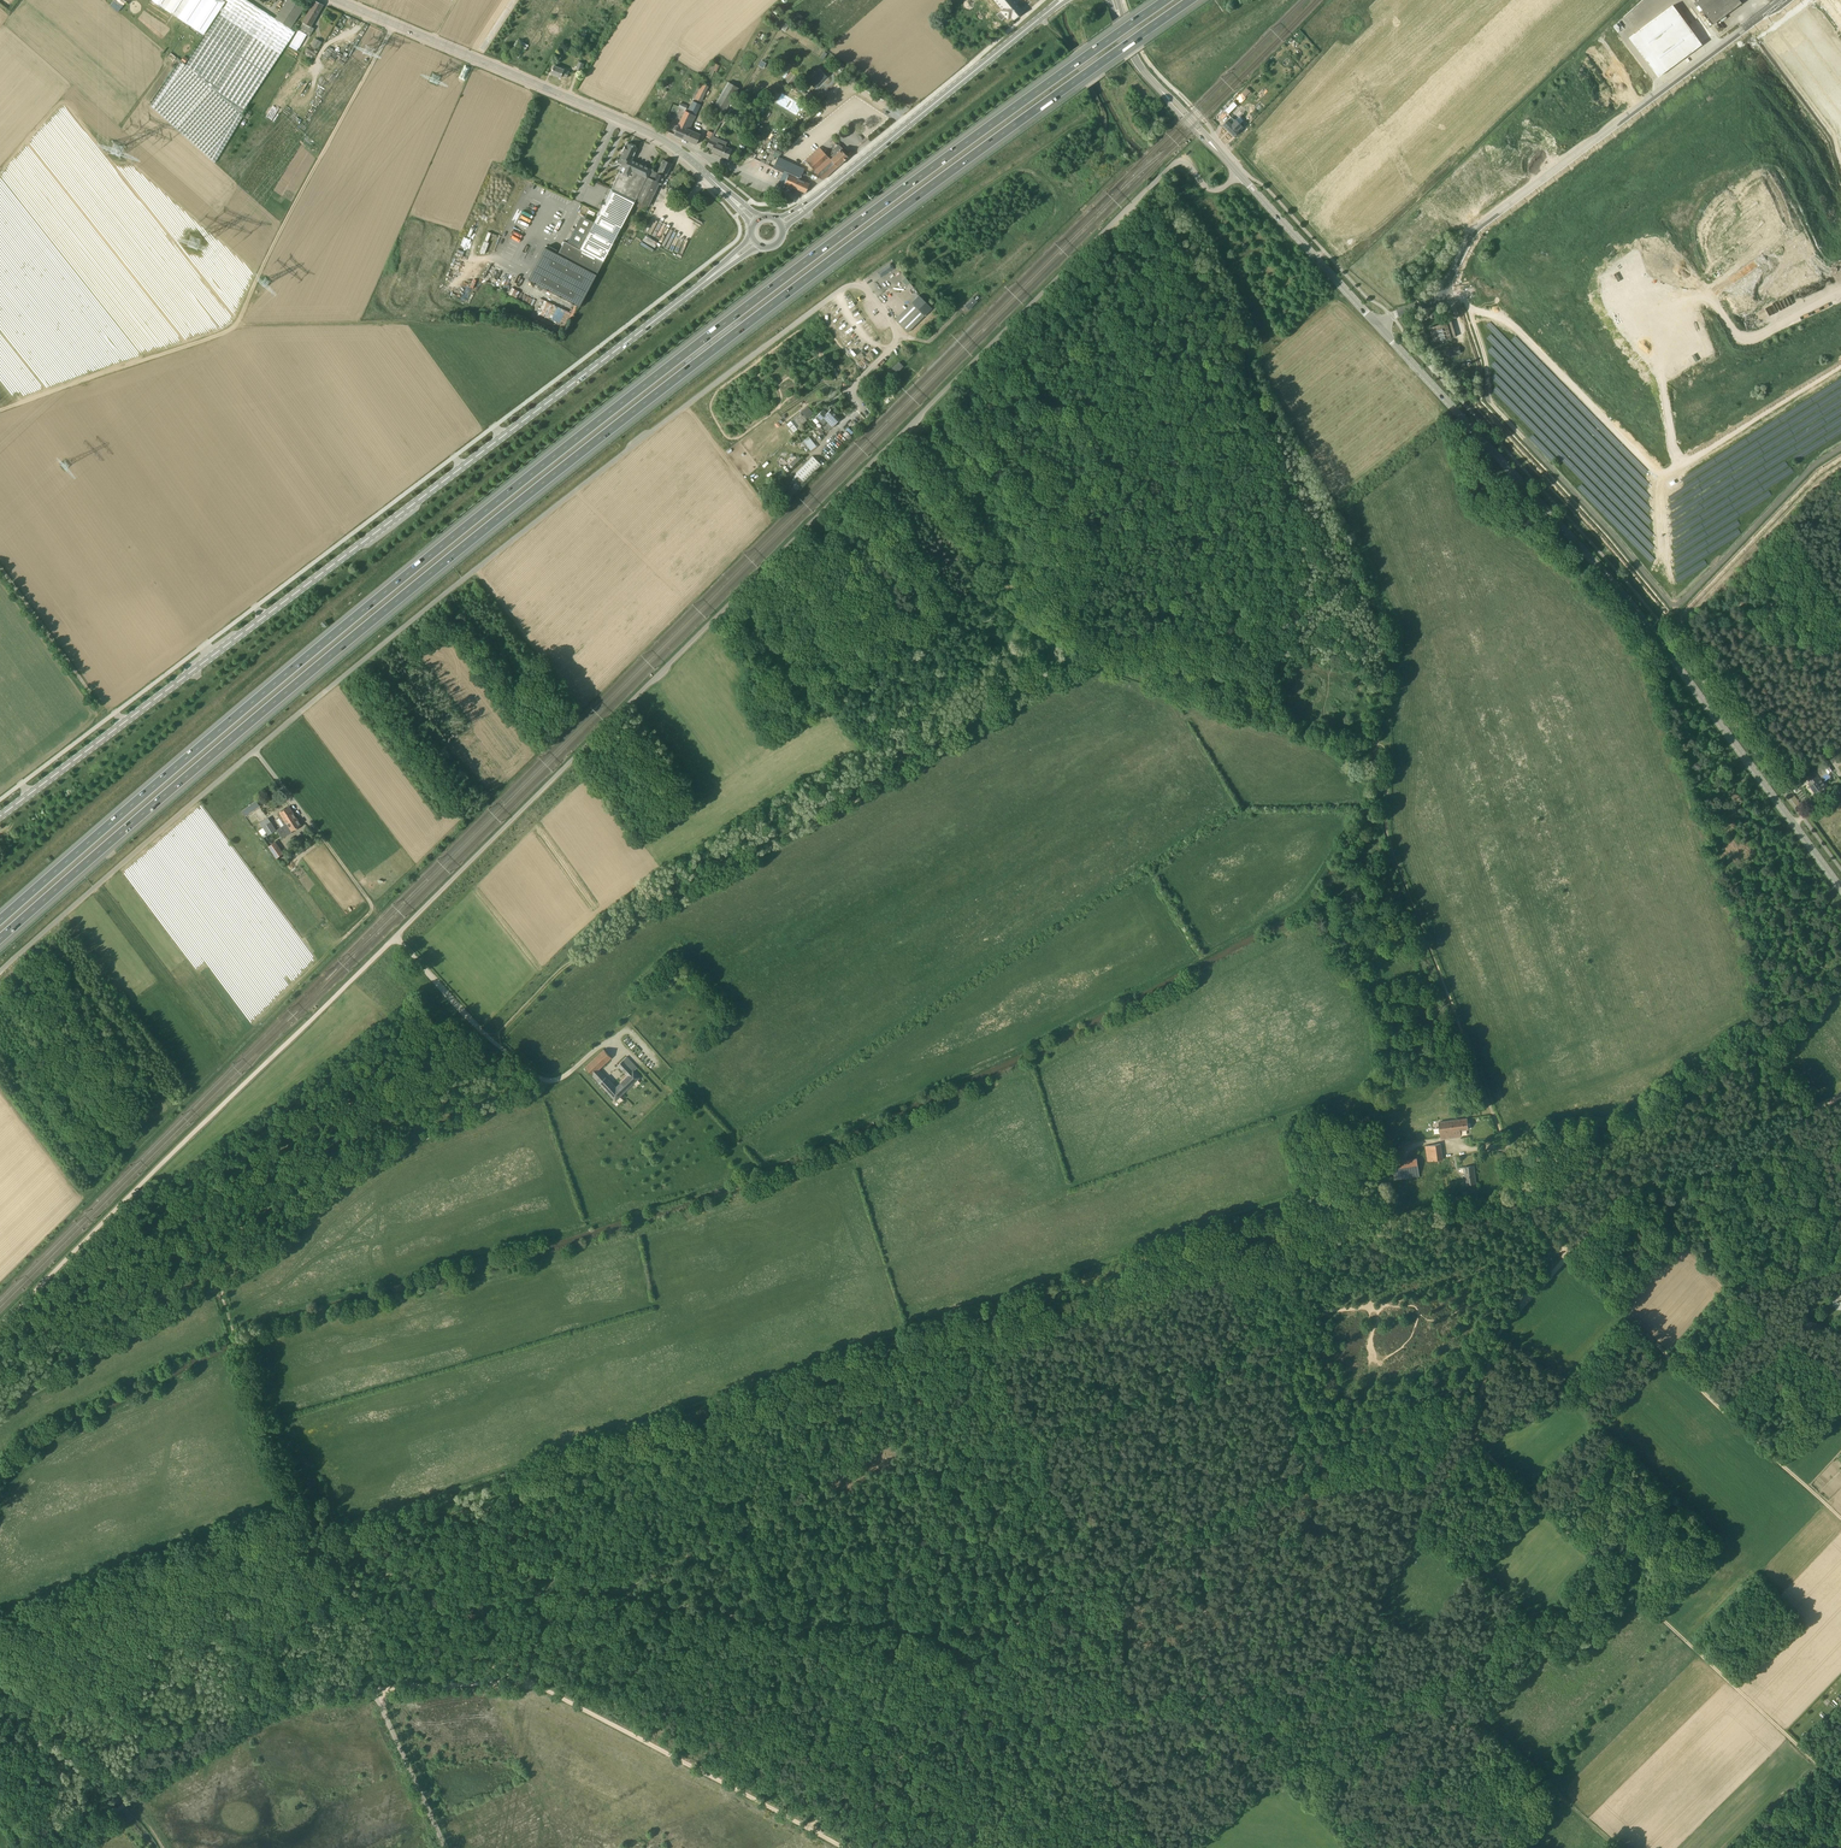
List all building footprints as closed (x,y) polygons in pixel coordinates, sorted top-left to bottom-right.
[(215,163),(244,116),(241,114),(295,33),(296,32),(291,29),(304,8),(293,0),(288,0),(276,19),(247,0),(226,0),(229,2),(225,8),(222,11),(187,65),(182,61),(150,106),(152,107),(215,163)] [(223,0),(153,0),(152,0),(204,34),(220,10),(222,11),(225,8),(223,7),(226,2),(223,0)] [(1002,10),(997,15),(1002,20),(1006,17),(1008,18),(1011,16),(1014,19),(1022,12),(1016,4),(1017,2),(1015,0),(994,0),(1002,10)] [(1713,25),(1742,3),(1740,0),(1695,0),(1713,25)] [(299,30),(310,36),(314,28),(311,26),(323,5),(324,5),(324,4),(316,1),(299,30)] [(1676,8),(1633,40),(1662,78),(1704,46),(1676,8)] [(314,38),(311,45),(318,48),(321,41),(314,38)] [(520,59),(527,44),(516,39),(513,45),(518,48),(514,56),(520,59)] [(794,68),(803,76),(815,62),(807,53),(794,68)] [(581,71),(583,66),(584,64),(579,62),(576,69),(581,71)] [(716,72),(719,65),(712,62),(709,69),(716,72)] [(569,72),(564,70),(554,66),(551,73),(561,77),(562,75),(567,77),(569,72)] [(820,71),(810,81),(815,85),(818,81),(820,83),(826,76),(820,70),(819,70),(820,71)] [(801,80),(790,72),(786,77),(788,79),(786,82),(795,89),(797,86),(795,84),(797,82),(798,83),(801,80)] [(725,81),(712,108),(723,113),(735,86),(725,81)] [(685,111),(677,129),(674,135),(696,144),(701,134),(690,129),(696,116),(698,112),(697,112),(706,93),(705,93),(709,86),(701,82),(698,87),(685,111)] [(1257,112),(1273,97),(1268,91),(1257,101),(1255,99),(1250,105),(1257,112)] [(1245,99),(1244,98),(1243,96),(1241,94),(1237,99),(1240,102),(1241,101),(1242,102),(1245,99)] [(1226,111),(1228,114),(1229,114),(1237,105),(1235,103),(1226,111),(1226,112),(1226,111)] [(1247,123),(1253,118),(1249,113),(1243,119),(1247,123)] [(710,138),(710,139),(709,141),(707,146),(712,149),(711,151),(727,158),(732,149),(725,146),(727,142),(713,136),(721,121),(723,123),(727,116),(724,114),(723,115),(713,133),(710,138)] [(1232,117),(1229,120),(1228,120),(1223,125),(1234,136),(1243,127),(1236,119),(1235,120),(1232,117)] [(604,261),(633,206),(651,170),(652,170),(646,167),(646,166),(646,165),(643,163),(642,164),(641,165),(640,164),(640,163),(633,160),(632,161),(631,160),(637,147),(627,143),(621,157),(620,157),(618,158),(617,161),(618,162),(622,164),(622,166),(616,179),(611,188),(610,188),(604,201),(602,200),(600,206),(601,206),(599,212),(600,212),(580,249),(565,241),(558,254),(545,247),(528,279),(579,307),(604,261)] [(823,180),(826,177),(849,155),(848,153),(846,155),(841,150),(842,149),(838,145),(833,150),(833,149),(832,150),(833,150),(827,156),(820,148),(805,161),(823,180)] [(749,151),(746,158),(753,162),(751,165),(755,167),(757,163),(758,163),(761,157),(749,151)] [(804,170),(799,167),(794,165),(778,158),(773,167),(784,172),(780,181),(785,183),(784,183),(806,193),(810,184),(800,179),(804,170)] [(666,177),(672,164),(663,160),(657,173),(651,170),(633,206),(647,211),(660,182),(661,183),(664,176),(666,177)] [(485,231),(480,252),(485,254),(488,242),(487,242),(490,232),(485,231)] [(906,286),(909,290),(913,287),(906,278),(903,280),(907,286),(906,286)] [(511,288),(508,294),(532,305),(535,299),(511,288)] [(977,302),(973,297),(965,305),(969,309),(977,302)] [(570,311),(539,299),(535,312),(565,324),(570,311)] [(910,308),(897,321),(908,332),(925,315),(912,302),(908,306),(910,308)] [(1451,321),(1429,327),(1434,343),(1456,336),(1451,321)] [(1446,350),(1448,357),(1460,353),(1458,346),(1446,350)] [(897,373),(903,366),(899,362),(893,368),(897,373)] [(807,418),(814,412),(808,406),(802,412),(807,418)] [(828,431),(840,419),(831,409),(826,414),(822,410),(815,417),(819,421),(820,421),(823,424),(826,421),(828,423),(824,427),(828,431)] [(791,421),(787,424),(794,432),(798,429),(791,421)] [(816,446),(809,437),(803,441),(811,451),(816,446)] [(794,486),(794,487),(786,495),(790,499),(822,465),(813,456),(797,474),(793,479),(793,480),(791,482),(793,484),(795,481),(796,482),(794,485),(794,486)] [(793,466),(801,458),(799,456),(790,464),(793,466)] [(1821,777),(1828,773),(1822,765),(1815,771),(1817,774),(1808,780),(1811,784),(1810,785),(1815,792),(1821,788),(1822,790),(1827,786),(1821,777)] [(245,813),(258,804),(256,800),(241,811),(245,816),(247,815),(245,813)] [(284,825),(296,818),(289,806),(277,814),(284,825)] [(289,833),(301,825),(296,818),(284,825),(289,833)] [(262,827),(268,835),(276,830),(271,821),(262,827)] [(284,853),(276,841),(268,846),(276,858),(284,853)] [(639,1077),(633,1071),(637,1067),(627,1056),(618,1065),(628,1076),(616,1087),(599,1069),(612,1057),(604,1049),(585,1067),(616,1100),(639,1077)] [(1467,1118),(1439,1122),(1441,1139),(1461,1136),(1460,1130),(1469,1129),(1467,1118)] [(1440,1144),(1426,1146),(1429,1161),(1443,1159),(1440,1144)] [(1417,1157),(1393,1161),(1395,1180),(1420,1176),(1417,1157)] [(1474,1166),(1464,1167),(1466,1185),(1476,1183),(1474,1166)]
